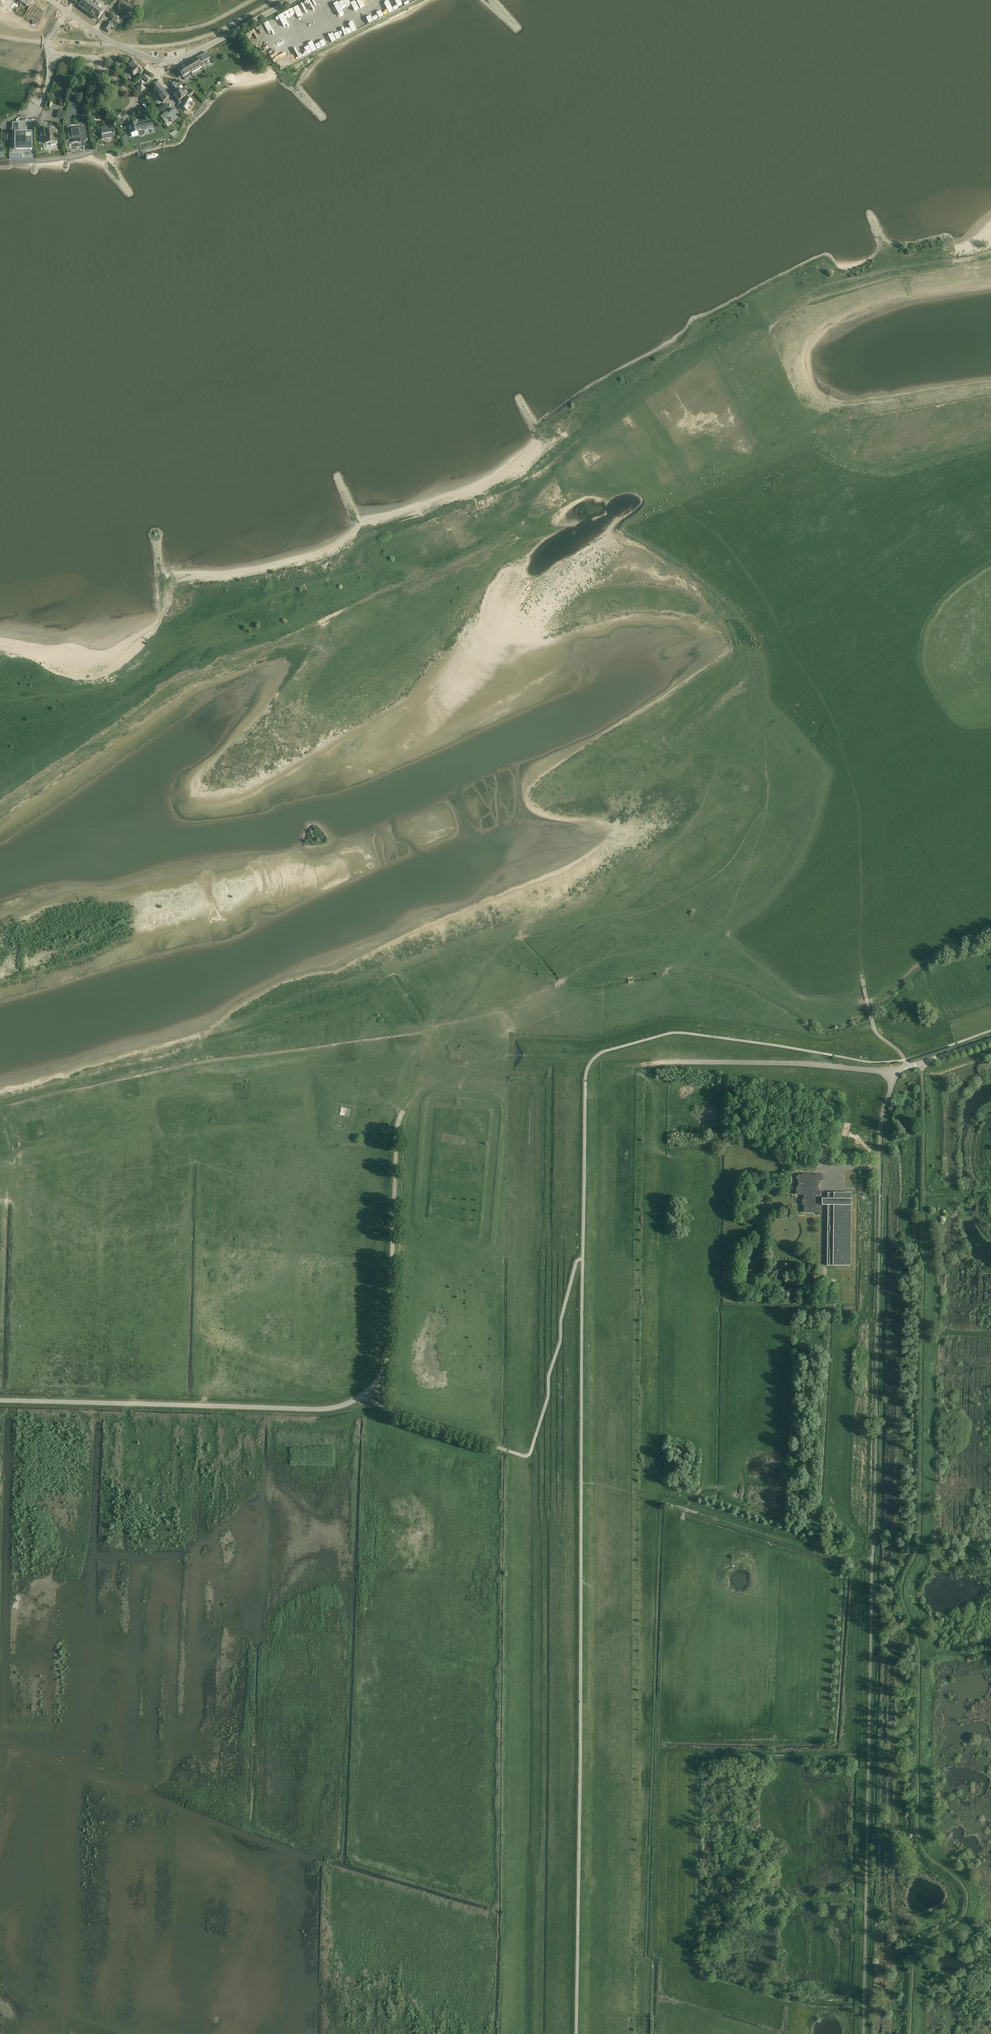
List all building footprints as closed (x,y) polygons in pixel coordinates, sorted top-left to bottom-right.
[(89,13),(96,2),(97,2),(97,1),(95,0),(82,0),(78,5),(89,13)] [(292,5),(298,16),(308,11),(305,4),(310,1),(313,6),(318,4),(316,0),(302,0),(292,5)] [(347,9),(344,3),(349,0),(354,11),(365,6),(362,0),(337,0),(341,11),(347,9)] [(384,15),(404,5),(401,0),(395,0),(396,1),(385,6),(384,4),(379,6),(384,15)] [(130,12),(133,9),(128,6),(127,6),(124,4),(125,4),(120,1),(118,4),(130,12)] [(97,2),(96,2),(89,13),(98,19),(103,12),(96,6),(98,3),(97,2)] [(373,21),(378,18),(375,11),(370,13),(373,21)] [(110,23),(108,22),(103,28),(109,33),(118,19),(114,17),(110,23)] [(367,25),(365,20),(358,23),(356,18),(351,21),(352,22),(347,25),(349,29),(343,32),(341,29),(338,31),(341,37),(367,25)] [(326,45),(336,40),(332,31),(322,36),(326,45)] [(280,68),(321,48),(318,41),(313,43),(312,41),(302,46),(301,44),(293,48),(295,52),(276,61),(280,68)] [(186,65),(185,65),(192,77),(193,76),(204,70),(200,63),(210,58),(207,52),(197,58),(196,59),(186,65)] [(135,72),(139,75),(143,71),(133,60),(132,61),(130,59),(127,63),(132,68),(129,71),(133,75),(135,72)] [(178,70),(179,72),(181,76),(182,77),(183,77),(185,80),(192,76),(185,65),(178,70)] [(151,79),(145,74),(142,78),(147,83),(151,79)] [(173,96),(181,89),(174,81),(170,85),(174,90),(171,93),(173,96)] [(135,86),(141,93),(146,89),(140,82),(135,86)] [(163,102),(169,97),(159,85),(153,90),(163,102)] [(178,102),(186,95),(181,89),(173,96),(178,102)] [(192,107),(194,104),(191,102),(192,101),(186,97),(181,107),(187,110),(188,107),(191,109),(192,107)] [(177,116),(179,114),(175,109),(170,113),(170,112),(168,114),(166,112),(160,117),(165,123),(170,119),(170,120),(171,120),(172,122),(178,117),(177,116)] [(56,118),(63,120),(65,112),(58,110),(56,118)] [(144,130),(149,128),(152,128),(151,121),(139,123),(139,124),(137,125),(136,123),(129,125),(130,129),(131,129),(132,133),(138,132),(139,135),(140,136),(143,135),(145,133),(144,130)] [(67,127),(67,128),(68,140),(80,138),(80,142),(87,141),(85,126),(71,128),(71,127),(67,127)] [(108,130),(108,126),(100,128),(102,139),(115,137),(113,129),(108,130)] [(55,130),(51,130),(51,129),(48,129),(48,128),(39,129),(40,136),(43,136),(43,139),(45,139),(45,144),(50,143),(50,145),(55,145),(55,138),(56,138),(55,130)] [(26,139),(26,134),(16,134),(16,150),(32,150),(32,139),(26,139)] [(804,1211),(820,1211),(820,1195),(816,1195),(816,1181),(822,1181),(822,1175),(798,1175),(798,1193),(804,1193),(804,1211)] [(851,1193),(828,1193),(827,1266),(850,1266),(851,1193)]
